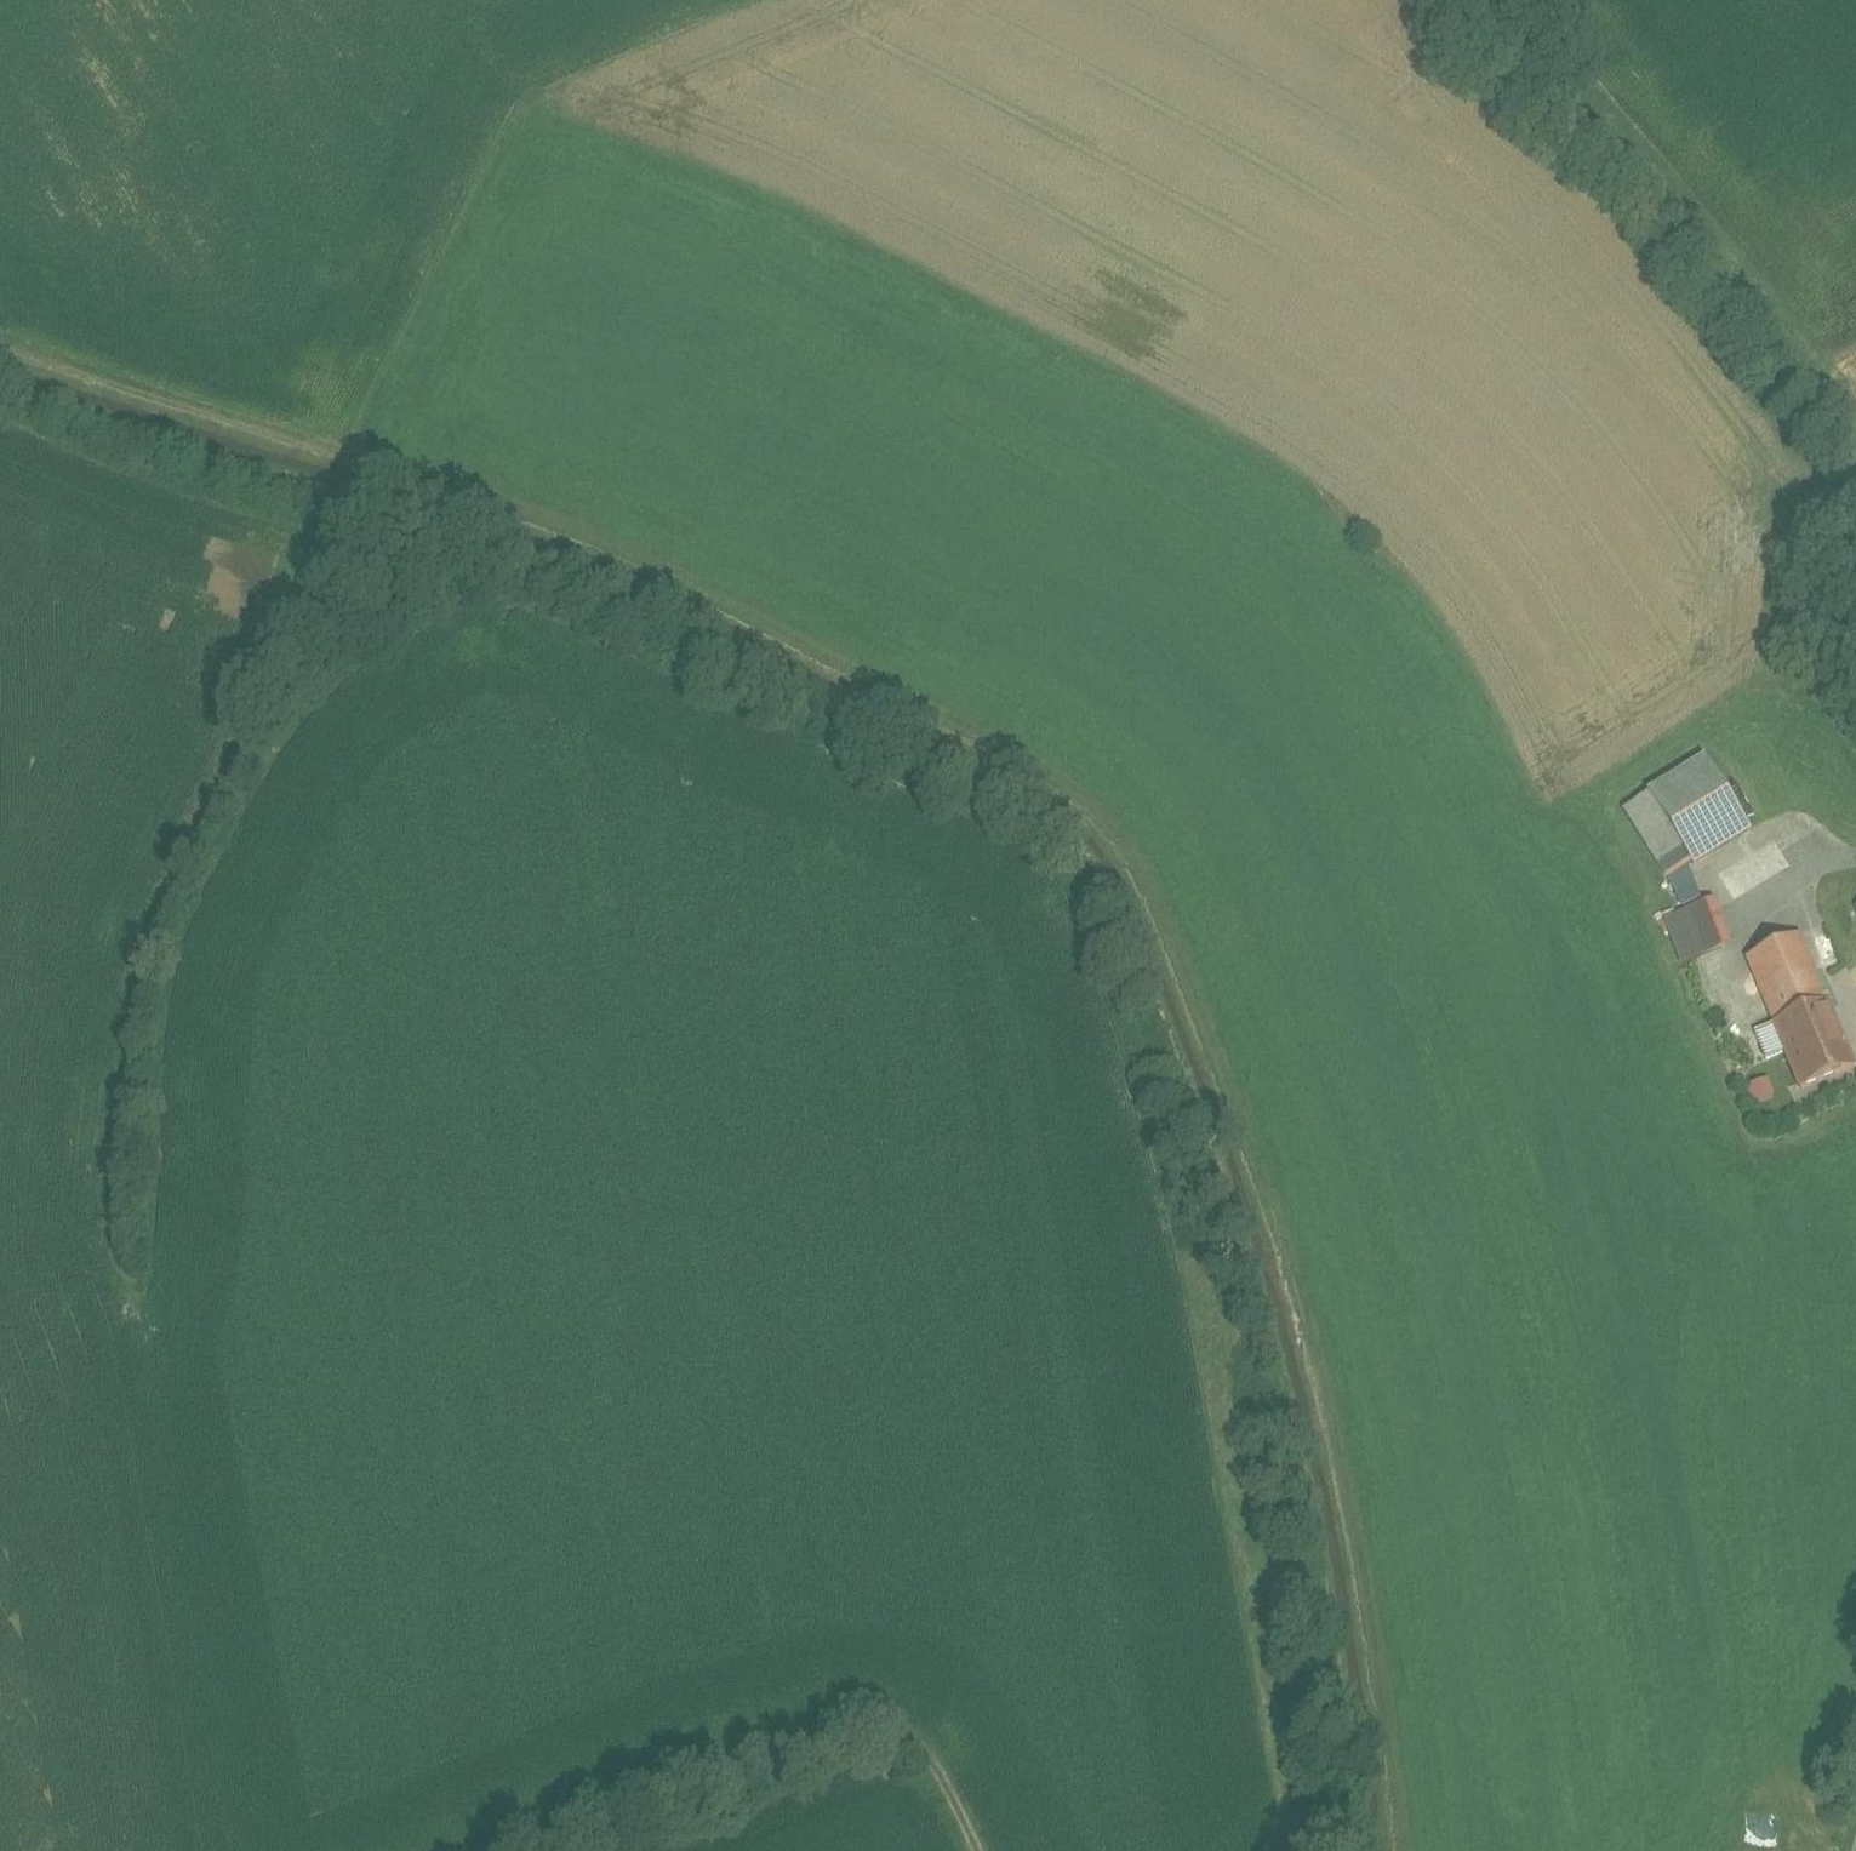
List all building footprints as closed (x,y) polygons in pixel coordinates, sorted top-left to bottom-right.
[(1700,778),(1625,828),(1671,897),(1746,847),(1700,778)] [(1714,920),(1665,936),(1679,979),(1728,963),(1714,920)] [(1855,1080),(1855,1077),(1804,927),(1743,948),(1796,1101),(1855,1080)] [(1750,1106),(1772,1097),(1765,1078),(1742,1087),(1750,1106)]
